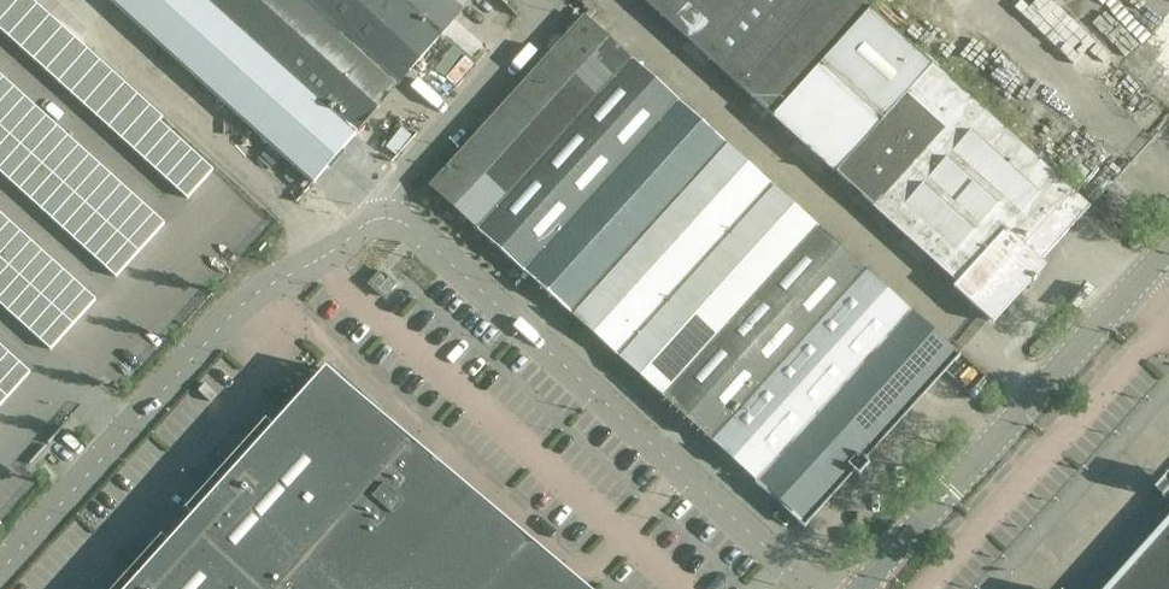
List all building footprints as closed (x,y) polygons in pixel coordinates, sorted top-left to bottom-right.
[(38,5),(32,0),(19,0),(0,21),(0,30),(8,37),(38,5)] [(19,0),(0,0),(0,21),(19,0)] [(207,0),(113,0),(111,2),(313,184),(356,135),(207,0)] [(304,0),(207,0),(356,135),(398,86),(304,0)] [(402,0),(304,0),(398,86),(441,36),(402,0)] [(441,36),(472,0),(402,0),(441,36)] [(773,117),(871,10),(860,0),(644,0),(773,117)] [(21,49),(50,17),(38,5),(8,37),(21,49)] [(1168,108),(1168,12),(1121,66),(1168,108)] [(33,60),(63,27),(50,17),(21,49),(33,60)] [(432,187),(432,188),(479,230),(633,60),(586,17),(432,187)] [(46,71),(75,39),(63,27),(33,60),(46,71)] [(58,83),(87,50),(75,39),(46,71),(58,83)] [(71,94),(100,61),(87,50),(58,83),(71,94)] [(633,60),(479,230),(525,272),(679,102),(633,60)] [(83,105),(113,73),(100,61),(71,94),(83,105)] [(1088,206),(933,66),(897,106),(836,173),(959,283),(958,285),(993,317),(1041,263),(1090,208),(1088,206)] [(96,116),(125,84),(113,73),(83,105),(96,116)] [(14,88),(4,78),(0,82),(0,104),(14,88)] [(109,128),(138,95),(125,84),(96,116),(109,128)] [(25,97),(14,88),(0,104),(0,125),(25,97)] [(121,139),(150,107),(138,95),(109,128),(121,139)] [(36,107),(25,97),(0,125),(0,127),(10,136),(36,107)] [(679,102),(525,272),(572,314),(726,144),(679,102)] [(867,106),(859,118),(876,128),(883,116),(867,106)] [(20,146),(47,117),(36,107),(10,136),(20,146)] [(134,150),(159,122),(163,118),(150,107),(121,139),(134,150)] [(31,156),(57,127),(47,117),(20,146),(31,156)] [(144,160),(170,131),(159,122),(134,150),(144,160)] [(10,136),(0,127),(0,147),(10,136)] [(42,165),(68,136),(57,127),(31,156),(42,165)] [(155,170),(181,141),(170,131),(144,160),(155,170)] [(20,146),(10,136),(0,147),(0,168),(20,146)] [(53,175),(79,146),(68,136),(42,165),(53,175)] [(166,180),(192,151),(181,141),(155,170),(166,180)] [(726,144),(572,314),(618,356),(772,186),(726,144)] [(31,156),(20,146),(0,168),(0,173),(9,180),(31,156)] [(63,185),(90,156),(79,146),(53,175),(63,185)] [(176,189),(202,161),(192,151),(166,180),(176,189)] [(19,190),(42,165),(31,156),(9,180),(19,190)] [(74,194),(100,165),(90,156),(63,185),(74,194)] [(187,199),(213,170),(202,161),(176,189),(187,199)] [(30,200),(53,175),(42,165),(19,190),(30,200)] [(85,204),(111,175),(100,165),(74,194),(85,204)] [(41,209),(63,185),(53,175),(30,200),(41,209)] [(96,214),(122,185),(111,175),(85,204),(96,214)] [(52,219),(74,194),(63,185),(41,209),(52,219)] [(106,223),(132,195),(122,185),(96,214),(106,223)] [(772,186),(618,356),(665,398),(818,227),(772,186)] [(62,229),(85,204),(74,194),(52,219),(62,229)] [(117,233),(143,204),(132,195),(106,223),(117,233)] [(73,239),(96,214),(85,204),(62,229),(73,239)] [(128,243),(154,214),(143,204),(117,233),(128,243)] [(10,222),(0,213),(0,233),(10,222)] [(84,248),(106,223),(96,214),(73,239),(84,248)] [(165,224),(154,214),(128,243),(139,253),(165,224)] [(21,232),(10,222),(0,233),(0,255),(21,232)] [(95,258),(117,233),(106,223),(84,248),(95,258)] [(818,227),(665,398),(711,440),(865,269),(818,227)] [(31,242),(21,232),(0,255),(0,259),(9,267),(31,242)] [(105,268),(128,243),(117,233),(95,258),(105,268)] [(19,276),(42,251),(31,242),(9,267),(19,276)] [(116,278),(139,253),(128,243),(105,268),(116,278)] [(30,286),(53,261),(42,251),(19,276),(30,286)] [(0,259),(0,276),(9,267),(0,259)] [(41,296),(64,271),(53,261),(30,286),(41,296)] [(9,267),(0,276),(0,298),(19,276),(9,267)] [(865,269),(711,440),(758,482),(911,312),(865,269)] [(52,306),(74,281),(64,271),(41,296),(52,306)] [(19,276),(0,298),(0,305),(7,312),(30,286),(19,276)] [(62,315),(85,290),(74,281),(52,306),(62,315)] [(41,296),(30,286),(7,312),(18,321),(41,296)] [(96,300),(85,290),(62,315),(73,325),(96,300)] [(52,306),(41,296),(18,321),(29,331),(52,306)] [(62,315),(52,306),(29,331),(39,341),(62,315)] [(911,312),(758,482),(805,524),(958,354),(911,312)] [(73,325),(62,315),(39,341),(50,350),(73,325)] [(9,353),(0,345),(0,363),(9,353)] [(0,363),(0,384),(19,363),(9,353),(0,363)] [(0,384),(0,391),(7,398),(30,373),(19,363),(0,384)] [(416,450),(327,369),(131,588),(570,588),(416,450)] [(1157,487),(1168,499),(1168,474),(1157,487)] [(1113,588),(1168,588),(1168,526),(1113,588)]
